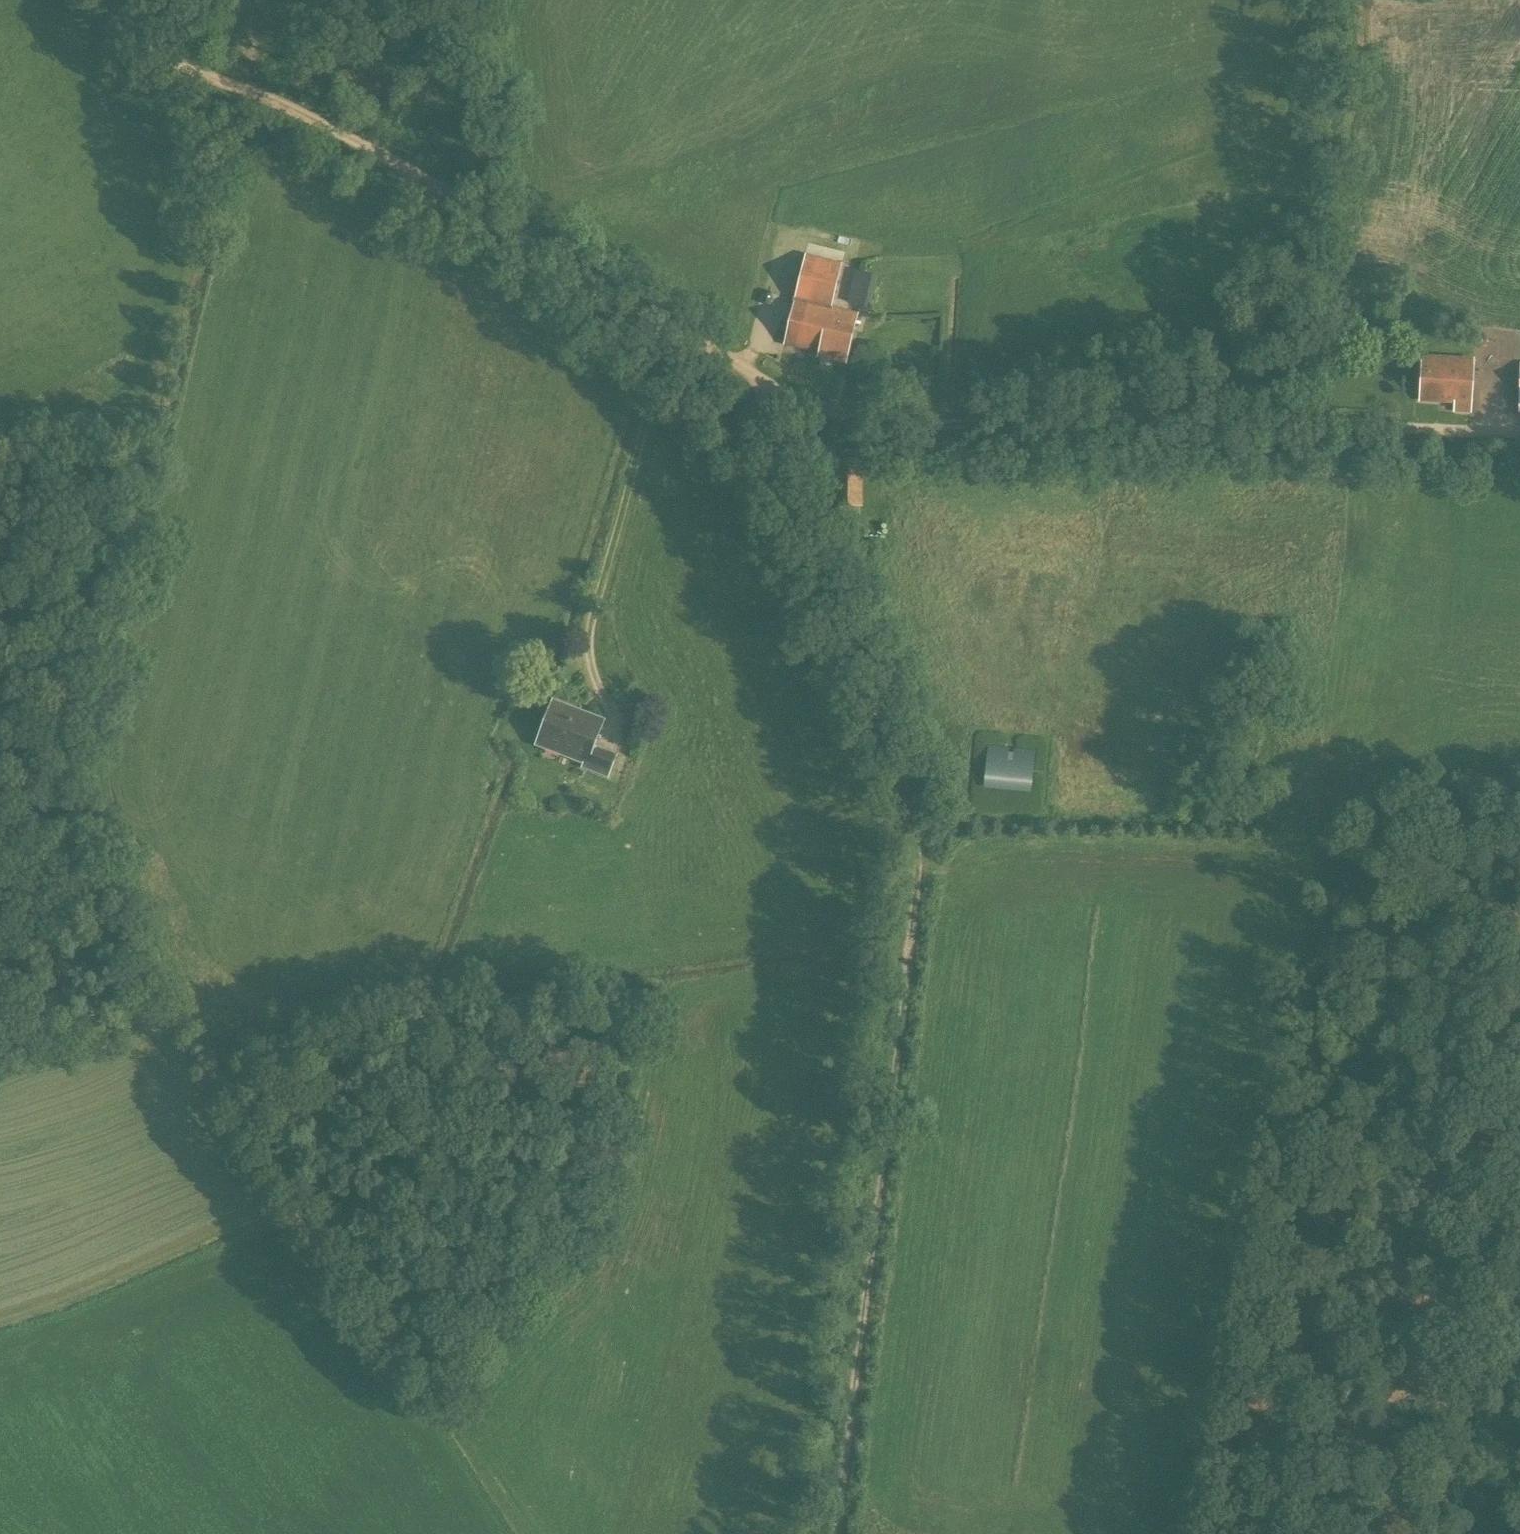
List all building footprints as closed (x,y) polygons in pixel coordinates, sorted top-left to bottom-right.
[(805,255),(795,299),(832,308),(842,264),(805,255)] [(855,270),(847,301),(871,307),(879,275),(855,270)] [(832,308),(795,299),(794,301),(795,302),(785,344),(819,352),(818,356),(846,363),(858,314),(832,308)] [(1454,402),(1454,412),(1470,413),(1473,360),(1422,357),(1420,400),(1454,402)] [(841,458),(840,518),(855,518),(855,458),(841,458)] [(602,720),(553,701),(537,744),(582,761),(580,766),(608,776),(615,755),(592,747),(602,720)] [(1035,749),(987,745),(984,788),(1032,792),(1035,749)]
